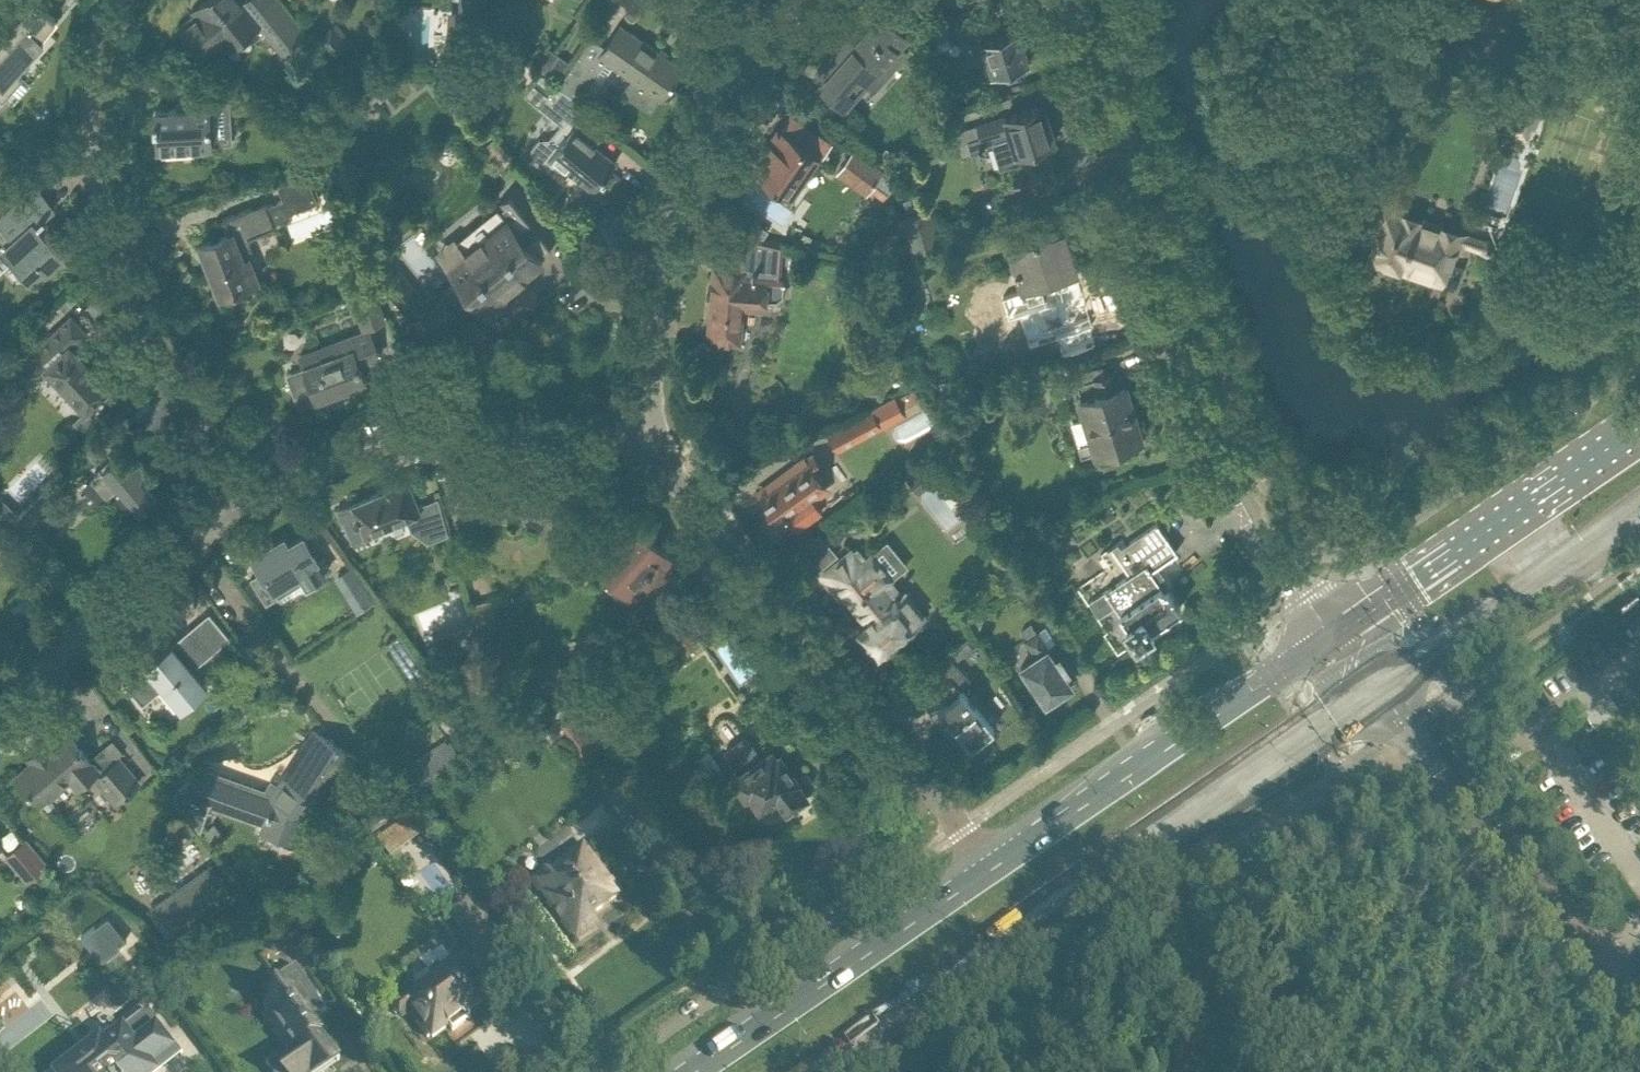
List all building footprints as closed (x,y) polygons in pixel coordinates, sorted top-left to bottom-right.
[(10,99),(3,92),(22,71),(17,67),(43,38),(40,35),(55,17),(34,0),(32,0),(0,40),(0,108),(10,99)] [(178,30),(191,47),(198,55),(218,39),(228,50),(259,25),(282,54),(307,35),(278,0),(203,0),(193,8),(197,14),(178,30)] [(456,58),(460,59),(474,13),(479,0),(458,0),(458,12),(462,12),(461,37),(466,37),(462,50),(456,49),(456,58)] [(497,13),(483,8),(479,21),(493,26),(497,13)] [(948,14),(927,20),(933,39),(954,32),(948,14)] [(857,44),(848,36),(836,49),(843,55),(837,62),(832,58),(816,75),(815,75),(822,82),(819,86),(843,108),(878,69),(885,75),(907,51),(899,44),(906,37),(882,15),(857,44)] [(355,44),(336,21),(317,38),(336,60),(355,44)] [(975,58),(985,54),(991,73),(1029,61),(1019,27),(989,37),(985,23),(962,30),(965,37),(963,38),(965,46),(970,44),(975,58)] [(600,56),(632,78),(622,92),(650,111),(659,97),(660,97),(681,67),(621,25),(600,56)] [(557,79),(570,59),(548,44),(534,64),(557,79)] [(577,102),(601,67),(580,52),(557,86),(577,102)] [(538,138),(531,147),(532,158),(541,166),(552,165),(553,163),(563,171),(566,167),(593,189),(616,162),(594,144),(589,140),(592,136),(587,132),(597,118),(577,102),(557,86),(555,84),(545,97),(567,115),(561,123),(550,137),(538,138)] [(210,144),(232,142),(230,99),(207,100),(208,105),(194,106),(194,103),(177,104),(178,107),(155,108),(158,147),(210,144)] [(1022,111),(964,129),(972,152),(992,145),(999,168),(1019,162),(1016,152),(1033,146),(1054,140),(1043,104),(1022,111)] [(790,113),(752,168),(787,193),(815,153),(821,157),(832,142),(790,113)] [(882,172),(884,168),(863,153),(847,176),(868,191),(870,189),(882,172)] [(7,186),(19,171),(2,155),(0,157),(0,180),(7,186)] [(227,234),(221,236),(201,244),(213,275),(212,276),(218,293),(220,292),(220,294),(257,280),(248,257),(255,254),(248,238),(276,226),(274,223),(292,215),(290,211),(318,200),(308,176),(277,182),(283,198),(267,205),(266,200),(251,206),(220,218),(227,234)] [(0,227),(0,271),(13,259),(26,272),(40,260),(46,268),(62,254),(35,224),(56,206),(36,184),(0,215),(0,227)] [(539,246),(557,233),(520,187),(503,200),(506,204),(460,241),(467,251),(451,263),(470,287),(467,290),(478,304),(482,302),(487,308),(504,294),(501,290),(523,272),(521,269),(532,260),(525,252),(537,243),(539,246)] [(1465,244),(1481,250),(1482,251),(1482,252),(1483,253),(1485,254),(1486,254),(1487,254),(1488,254),(1489,254),(1490,254),(1492,253),(1492,252),(1493,251),(1494,250),(1494,249),(1494,248),(1494,246),(1494,245),(1494,244),(1493,243),(1492,242),(1492,241),(1490,240),(1487,240),(1485,240),(1484,241),(1401,212),(1405,203),(1382,195),(1368,233),(1376,235),(1369,256),(1441,281),(1453,249),(1462,252),(1465,244)] [(901,216),(913,252),(941,243),(929,207),(901,216)] [(1022,289),(1001,295),(1008,316),(1004,318),(1014,349),(1056,336),(1062,355),(1095,344),(1089,326),(1093,325),(1064,230),(1043,236),(1009,247),(1022,289)] [(742,265),(730,264),(729,266),(720,266),(719,275),(713,275),(708,344),(710,345),(711,339),(738,342),(741,306),(762,308),(763,300),(777,301),(785,294),(786,282),(781,275),(783,245),(744,235),(742,265)] [(394,271),(380,283),(417,329),(412,333),(423,346),(452,323),(432,299),(423,306),(394,271)] [(352,300),(362,328),(385,319),(374,291),(352,300)] [(71,315),(54,330),(18,364),(23,369),(20,372),(27,380),(30,377),(35,382),(46,372),(57,384),(60,381),(85,409),(109,387),(72,348),(88,334),(71,315)] [(338,388),(365,378),(359,362),(379,355),(368,326),(298,352),(304,366),(284,373),(297,408),(339,392),(338,388)] [(1084,416),(1070,421),(1081,453),(1094,449),(1096,454),(1140,441),(1143,442),(1143,440),(1141,439),(1124,384),(1122,385),(1117,369),(1114,370),(1114,371),(1105,374),(1102,366),(1088,370),(1088,369),(1074,373),(1077,382),(1076,383),(1080,397),(1079,397),(1084,416)] [(838,451),(883,426),(927,403),(918,385),(828,433),(838,451)] [(951,506),(972,490),(939,450),(906,476),(920,493),(932,483),(951,506)] [(90,478),(107,497),(121,485),(141,508),(157,495),(139,475),(147,465),(140,457),(129,463),(119,451),(103,464),(104,466),(90,478)] [(806,453),(754,491),(765,505),(761,508),(768,518),(772,515),(780,525),(788,519),(789,518),(797,529),(822,510),(815,500),(831,487),(818,470),(824,465),(813,451),(807,455),(806,453)] [(407,479),(337,508),(343,523),(345,522),(353,542),(369,536),(385,529),(384,525),(406,516),(411,528),(429,540),(448,533),(438,497),(418,505),(416,499),(407,479)] [(60,516),(69,507),(48,486),(13,520),(33,541),(44,531),(51,539),(67,524),(60,516)] [(657,590),(672,574),(671,573),(679,564),(642,529),(637,534),(622,520),(598,546),(613,560),(604,569),(644,605),(657,590)] [(1092,567),(1072,580),(1096,617),(1116,604),(1127,621),(1124,623),(1135,640),(1153,629),(1151,626),(1179,608),(1181,607),(1179,604),(1179,605),(1167,586),(1164,588),(1151,569),(1157,565),(1177,551),(1157,521),(1155,523),(1138,536),(1120,547),(1118,543),(1111,548),(1128,573),(1118,579),(1105,588),(1092,567)] [(278,594),(282,600),(306,585),(325,573),(323,569),(325,568),(320,560),(318,561),(316,558),(317,558),(303,536),(288,545),(284,537),(253,556),(262,571),(250,578),(265,602),(278,594)] [(925,616),(894,579),(896,577),(873,549),(866,555),(858,546),(823,574),(842,597),(845,594),(868,622),(858,630),(878,654),(925,616)] [(350,565),(333,576),(342,590),(359,578),(350,565)] [(37,600),(29,589),(10,604),(19,615),(37,600)] [(495,598),(471,605),(481,639),(502,622),(495,598)] [(1039,630),(1038,631),(1031,622),(1021,629),(1027,638),(1026,639),(1036,654),(1021,664),(1045,701),(1071,684),(1064,673),(1068,670),(1058,657),(1055,659),(1047,647),(1049,646),(1039,630)] [(681,624),(671,631),(685,651),(695,643),(681,624)] [(157,655),(124,683),(142,705),(163,687),(181,709),(208,686),(193,668),(190,665),(208,649),(190,627),(157,655)] [(405,636),(393,645),(424,686),(435,678),(405,636)] [(553,651),(528,668),(541,687),(542,687),(554,704),(578,687),(566,671),(567,670),(553,651)] [(994,728),(961,689),(970,681),(951,657),(927,676),(946,699),(938,706),(971,747),(994,728)] [(561,723),(578,746),(577,752),(597,755),(601,741),(578,709),(561,723)] [(207,767),(172,792),(190,816),(200,830),(210,802),(228,809),(265,822),(262,830),(293,841),(293,839),(306,844),(318,816),(319,816),(356,758),(336,744),(337,741),(318,729),(291,770),(285,767),(275,782),(270,778),(264,787),(207,767)] [(115,805),(140,783),(106,743),(89,758),(67,732),(50,746),(46,742),(29,757),(33,761),(16,775),(40,803),(70,777),(77,786),(90,775),(115,805)] [(800,775),(797,771),(799,769),(786,748),(782,750),(780,747),(776,750),(772,744),(758,754),(745,736),(727,749),(736,762),(739,759),(746,768),(735,776),(745,791),(749,789),(759,803),(777,791),(787,806),(805,793),(804,793),(814,786),(805,772),(800,775)] [(409,801),(463,768),(443,739),(390,774),(409,801)] [(410,814),(377,837),(390,854),(423,830),(410,814)] [(26,841),(7,857),(26,879),(45,864),(26,841)] [(620,894),(607,876),(583,844),(534,880),(577,939),(590,930),(584,921),(620,894)] [(210,862),(146,907),(167,936),(231,891),(210,862)] [(474,950),(499,932),(469,892),(445,909),(474,950)] [(106,915),(80,936),(101,962),(120,947),(118,945),(125,939),(106,915)] [(393,1004),(402,1016),(412,1009),(420,1019),(417,1022),(428,1037),(431,1034),(433,1037),(449,1025),(453,1030),(470,1017),(467,1012),(483,1000),(462,973),(473,965),(464,953),(441,969),(444,972),(418,991),(415,988),(393,1004)] [(343,1054),(324,1027),(327,1025),(319,1012),(326,1007),(298,967),(267,989),(274,999),(269,1011),(292,1044),(266,1062),(273,1071),(335,1071),(343,1054)] [(78,1071),(152,1071),(159,1066),(146,1049),(167,1033),(147,1008),(116,1031),(119,1035),(109,1043),(106,1039),(80,1060),(85,1067),(78,1071)]
